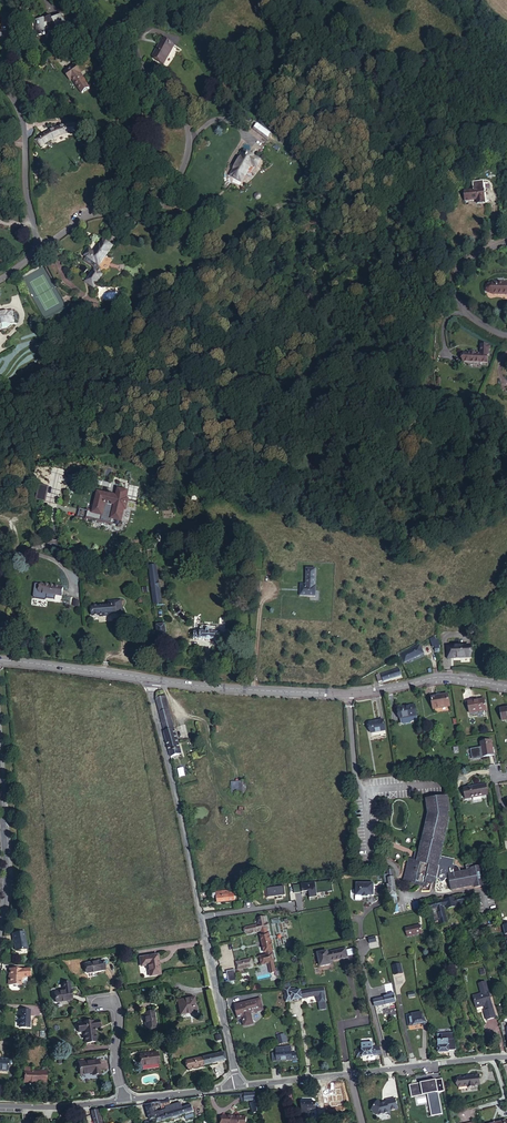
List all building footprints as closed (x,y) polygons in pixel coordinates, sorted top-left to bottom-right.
[(59,35),(68,30),(62,17),(53,21),(51,18),(45,21),(37,21),(37,37),(44,37),(44,35),(53,31),(56,32),(59,35)] [(152,53),(163,61),(174,45),(163,37),(152,53)] [(85,61),(75,70),(80,76),(82,74),(93,87),(100,82),(88,69),(90,67),(85,61)] [(68,130),(80,128),(79,120),(68,123),(58,126),(52,129),(42,137),(46,143),(53,137),(60,133),(68,130)] [(257,122),(253,126),(258,130),(262,125),(257,122)] [(262,125),(258,130),(268,137),(271,132),(262,125)] [(236,169),(234,173),(242,178),(252,162),(257,165),(260,158),(244,149),(233,168),(236,169)] [(484,194),(484,189),(464,190),(465,201),(477,200),(477,204),(485,203),(484,200),(484,194)] [(95,269),(110,247),(100,241),(92,254),(87,251),(83,257),(86,258),(83,263),(92,269),(83,282),(91,288),(100,276),(96,274),(98,271),(95,269)] [(492,282),(492,283),(489,283),(488,285),(487,288),(487,291),(489,294),(492,294),(492,295),(506,296),(506,282),(492,282)] [(89,304),(88,310),(96,312),(97,308),(95,307),(95,305),(89,304)] [(0,313),(0,323),(12,322),(11,311),(0,313)] [(487,355),(474,354),(474,352),(471,352),(471,354),(463,353),(463,361),(487,362),(487,355)] [(45,502),(49,488),(40,486),(36,499),(45,502)] [(126,501),(128,495),(119,492),(117,499),(99,494),(93,515),(104,518),(107,506),(115,508),(112,520),(121,522),(124,510),(126,511),(128,502),(126,501)] [(154,605),(161,604),(157,566),(149,567),(154,605)] [(316,586),(315,586),(316,569),(307,569),(306,583),(306,585),(301,585),(300,596),(315,597),(316,586)] [(61,596),(63,587),(39,584),(36,584),(34,585),(33,597),(34,599),(44,600),(46,599),(47,594),(61,596)] [(122,613),(121,601),(108,602),(109,605),(91,607),(92,616),(103,615),(103,616),(110,616),(110,614),(122,613)] [(166,636),(166,625),(156,626),(157,637),(166,636)] [(201,632),(194,631),(193,638),(199,639),(218,640),(225,640),(225,633),(222,633),(222,628),(221,627),(212,627),(212,626),(209,626),(208,626),(202,626),(201,627),(201,632)] [(440,646),(439,646),(437,639),(436,640),(431,642),(433,647),(435,646),(435,652),(440,651),(440,646)] [(419,655),(423,653),(420,645),(400,654),(404,662),(419,655)] [(470,658),(470,646),(452,646),(452,658),(470,658)] [(401,676),(399,669),(381,674),(383,682),(401,676)] [(448,695),(431,698),(433,708),(449,706),(448,695)] [(172,724),(165,696),(156,699),(163,726),(164,731),(164,732),(169,751),(171,757),(181,754),(178,743),(174,729),(173,724),(172,724)] [(470,713),(486,710),(484,699),(468,702),(470,713)] [(415,705),(398,708),(400,719),(417,716),(415,705)] [(383,720),(369,722),(371,733),(385,731),(383,720)] [(494,755),(491,741),(480,743),(481,748),(471,750),(471,752),(472,752),(473,759),(494,755)] [(245,795),(244,779),(230,780),(231,792),(239,792),(239,795),(245,795)] [(486,784),(464,788),(465,799),(488,795),(486,784)] [(435,883),(436,878),(439,879),(441,883),(445,881),(445,880),(449,879),(451,890),(452,890),(451,889),(456,888),(456,889),(459,889),(459,888),(463,887),(463,888),(466,887),(466,886),(470,885),(470,886),(473,886),(473,885),(474,885),(475,887),(484,885),(481,867),(471,869),(471,870),(460,873),(460,869),(459,868),(458,867),(457,866),(453,865),(454,860),(440,856),(449,819),(447,819),(448,815),(448,811),(450,811),(447,796),(426,799),(428,814),(419,853),(416,852),(416,855),(414,860),(409,859),(404,880),(419,884),(419,883),(425,885),(426,880),(435,883)] [(390,902),(398,901),(393,870),(387,871),(388,874),(384,875),(386,892),(389,892),(390,902)] [(331,881),(309,884),(310,889),(332,885),(331,881)] [(355,895),(356,895),(357,896),(374,896),(374,884),(357,883),(356,889),(355,889),(354,890),(354,894),(355,895)] [(217,903),(235,900),(234,895),(236,895),(235,890),(216,892),(217,903)] [(469,895),(457,898),(458,904),(470,901),(469,895)] [(447,922),(441,900),(426,905),(427,911),(430,910),(430,913),(432,912),(435,921),(440,919),(441,924),(447,922)] [(265,917),(257,919),(258,923),(258,925),(246,928),(247,934),(261,931),(262,935),(260,935),(264,953),(266,952),(267,955),(260,957),(261,965),(268,963),(271,974),(276,973),(273,963),(274,962),(272,951),(273,951),(269,933),(267,934),(266,930),(268,929),(265,917)] [(480,936),(495,932),(493,924),(478,928),(480,936)] [(422,933),(420,925),(405,928),(407,937),(422,933)] [(14,940),(15,951),(26,949),(24,932),(12,934),(13,940),(14,940)] [(320,967),(330,964),(329,962),(348,958),(346,949),(327,953),(327,952),(318,954),(320,967)] [(149,976),(160,974),(157,955),(139,958),(141,966),(148,965),(149,976)] [(462,968),(460,955),(453,956),(456,969),(462,968)] [(103,961),(85,964),(87,973),(105,970),(103,961)] [(237,970),(253,967),(252,962),(244,964),(243,961),(235,962),(237,970)] [(401,964),(393,965),(395,975),(403,973),(401,964)] [(21,977),(27,977),(30,977),(30,976),(31,976),(32,968),(29,968),(29,969),(21,970),(10,969),(10,976),(9,976),(9,985),(21,985),(21,982),(21,977)] [(234,971),(226,973),(228,983),(236,981),(234,971)] [(484,1011),(486,1020),(495,1018),(485,982),(479,984),(481,994),(473,996),(476,1008),(488,1005),(488,1006),(486,1006),(487,1010),(484,1011)] [(69,983),(62,984),(63,988),(65,988),(65,991),(55,992),(56,1002),(72,1000),(69,983)] [(283,985),(286,1002),(302,999),(314,996),(319,996),(320,1003),(325,1002),(323,989),(310,991),(300,993),(300,991),(291,993),(289,984),(283,985)] [(375,1007),(396,1002),(394,994),(390,994),(391,995),(382,997),(382,999),(374,1000),(375,1007)] [(180,1015),(197,1012),(194,998),(177,1001),(180,1015)] [(262,1010),(260,999),(239,1004),(242,1018),(244,1026),(253,1024),(250,1013),(262,1010)] [(20,1015),(20,1027),(30,1028),(30,1022),(29,1022),(30,1010),(19,1010),(19,1015),(20,1015)] [(156,1027),(153,1012),(143,1013),(146,1029),(156,1027)] [(408,1026),(413,1025),(421,1024),(422,1025),(426,1024),(426,1023),(423,1017),(422,1012),(406,1015),(408,1026)] [(94,1028),(93,1021),(77,1024),(79,1032),(83,1032),(85,1043),(96,1042),(94,1028)] [(451,1045),(448,1045),(448,1039),(442,1040),(438,1040),(438,1053),(455,1052),(454,1045),(451,1045)] [(357,1057),(382,1055),(379,1046),(373,1047),(372,1043),(361,1044),(362,1050),(357,1050),(357,1057)] [(281,1061),(297,1060),(296,1046),(276,1048),(276,1053),(271,1053),(272,1061),(277,1061),(277,1060),(281,1060),(281,1061)] [(141,1066),(158,1064),(157,1053),(140,1055),(141,1066)] [(186,1061),(188,1069),(203,1066),(225,1061),(224,1053),(202,1058),(186,1061)] [(98,1061),(78,1063),(80,1074),(94,1073),(95,1075),(100,1074),(98,1061)] [(40,1072),(30,1072),(28,1072),(28,1068),(25,1067),(24,1082),(46,1082),(46,1071),(40,1071),(40,1072)] [(480,1084),(479,1075),(472,1076),(473,1076),(457,1079),(458,1088),(468,1086),(468,1088),(474,1087),(474,1085),(480,1084)] [(445,1091),(442,1079),(436,1080),(437,1087),(425,1089),(424,1084),(410,1086),(412,1096),(429,1092),(433,1113),(437,1112),(437,1115),(442,1114),(438,1092),(445,1091)] [(242,1102),(255,1100),(255,1093),(245,1094),(241,1094),(241,1097),(242,1102)] [(398,1109),(395,1098),(387,1100),(387,1102),(382,1104),(382,1102),(378,1100),(372,1110),(372,1111),(373,1112),(376,1115),(378,1114),(379,1115),(390,1113),(389,1111),(398,1109)] [(151,1103),(157,1122),(185,1114),(192,1112),(194,1112),(192,1105),(182,1108),(181,1103),(170,1106),(169,1101),(151,1103)] [(151,1103),(146,1104),(150,1120),(151,1122),(157,1122),(151,1103)] [(316,1103),(302,1103),(302,1115),(303,1115),(303,1121),(309,1121),(310,1115),(310,1110),(316,1110),(316,1103)] [(95,1122),(102,1122),(99,1110),(92,1111),(95,1122)]
